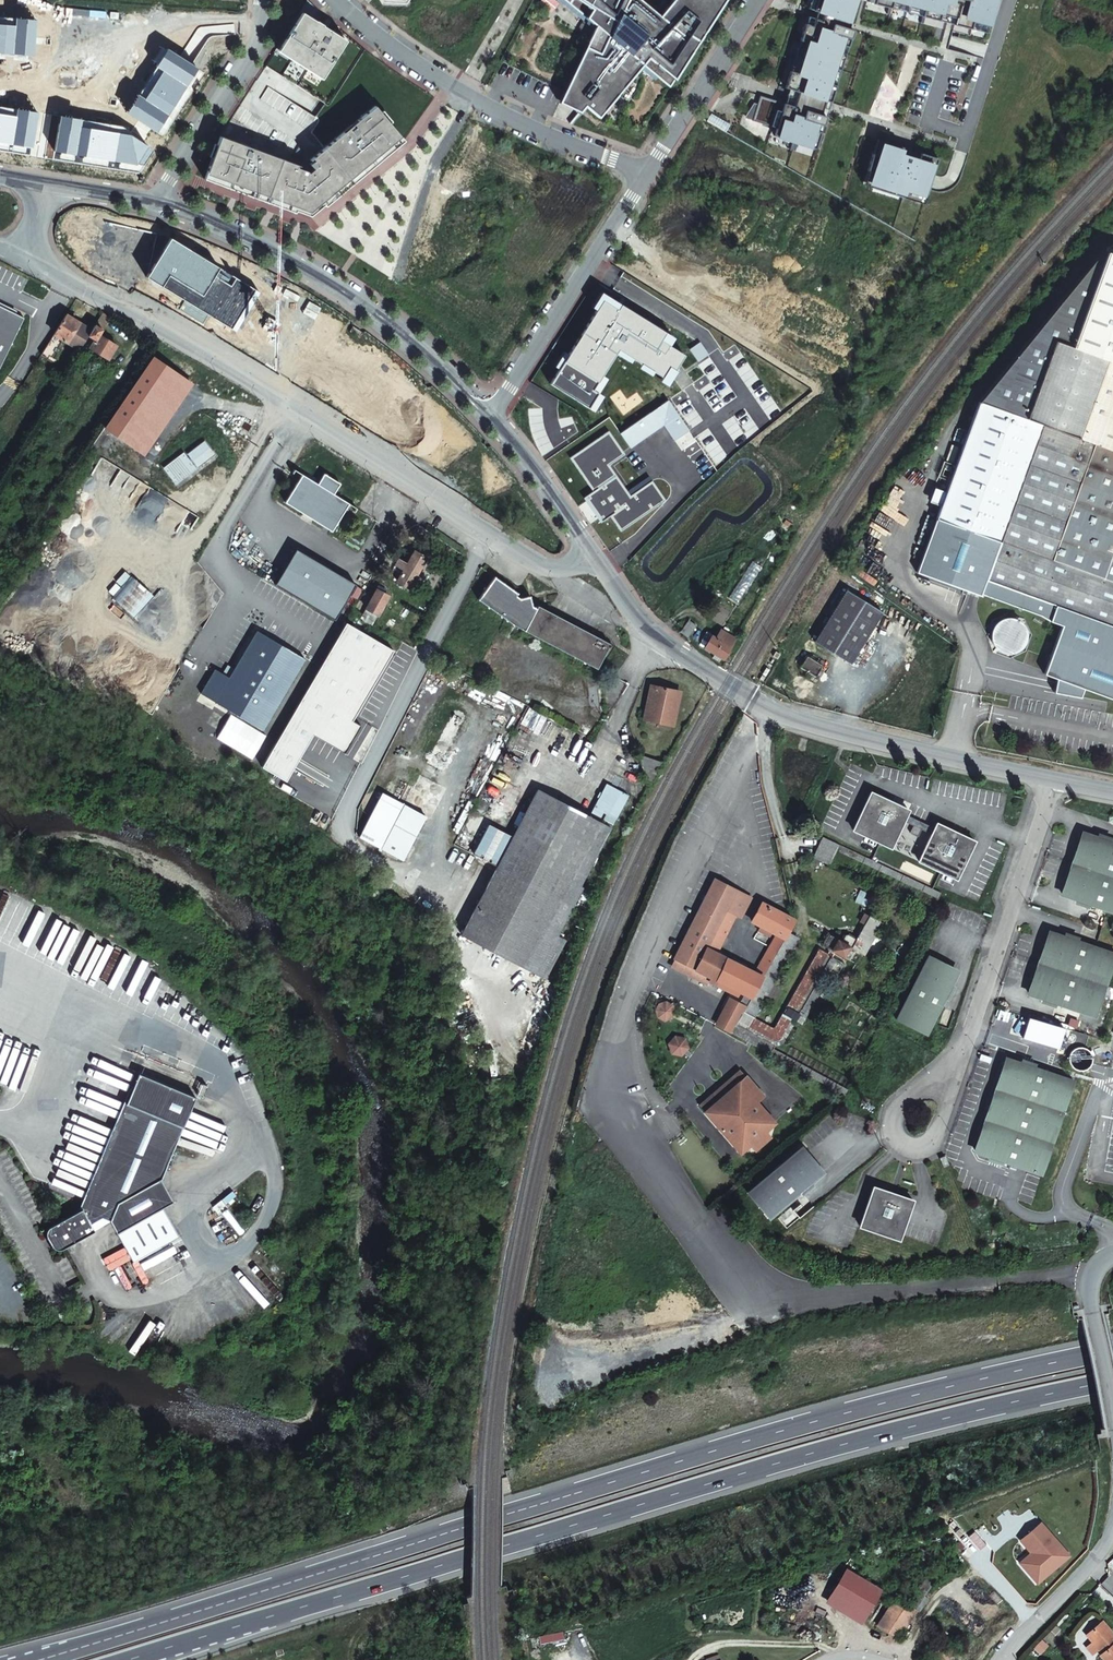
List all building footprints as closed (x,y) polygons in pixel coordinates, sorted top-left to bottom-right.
[(595,26),(557,102),(578,113),(583,106),(597,118),(642,65),(669,87),(725,0),(672,0),(659,15),(640,0),(564,0),(595,26)] [(759,96),(757,104),(752,120),(751,121),(776,128),(773,136),(815,149),(821,132),(820,132),(815,131),(817,124),(822,126),(823,126),(826,117),(825,117),(820,115),(825,101),(830,102),(836,85),(835,85),(830,84),(843,46),(847,47),(848,47),(853,30),(848,28),(857,0),(817,0),(813,10),(816,11),(823,13),(821,20),(814,18),(811,25),(805,24),(805,23),(799,41),(800,41),(806,43),(796,73),(790,71),(784,88),(788,89),(797,92),(793,106),(784,103),(759,96)] [(813,10),(817,0),(810,0),(807,8),(813,10)] [(874,3),(891,8),(893,2),(924,10),(922,16),(922,17),(939,21),(941,14),(955,18),(954,24),(953,25),(971,29),(973,23),(988,27),(995,0),(875,0),(874,3)] [(924,10),(893,2),(891,8),(922,16),(924,10)] [(823,13),(816,11),(814,18),(821,20),(823,13)] [(301,14),(279,51),(321,79),(345,40),(301,14)] [(955,18),(941,14),(939,21),(954,24),(955,18)] [(0,16),(0,52),(34,54),(36,20),(0,16)] [(808,16),(805,24),(811,25),(814,18),(808,16)] [(988,27),(973,23),(971,29),(986,33),(988,27)] [(800,41),(790,71),(796,73),(806,43),(800,41)] [(847,47),(843,46),(830,84),(835,85),(847,47)] [(167,48),(125,112),(157,132),(199,68),(167,48)] [(221,133),(205,180),(312,218),(402,140),(371,102),(390,68),(365,50),(329,107),(324,104),(315,117),(267,89),(259,99),(248,93),(221,133)] [(788,89),(784,103),(793,106),(797,92),(788,89)] [(830,102),(825,101),(820,115),(825,117),(830,102)] [(743,118),(752,120),(757,104),(753,103),(743,118)] [(0,106),(0,143),(32,148),(39,113),(0,106)] [(124,126),(60,116),(55,152),(143,165),(152,150),(124,126)] [(877,140),(873,154),(880,156),(885,142),(877,140)] [(873,154),(872,154),(867,171),(875,174),(870,187),(870,188),(903,198),(903,197),(906,188),(926,195),(938,159),(921,153),(921,154),(920,155),(902,150),(902,148),(885,142),(880,156),(873,154)] [(875,174),(867,171),(863,185),(870,187),(875,174)] [(926,195),(906,188),(903,197),(923,204),(926,195)] [(169,237),(146,278),(235,331),(258,292),(169,237)] [(1101,251),(978,402),(917,571),(981,594),(982,592),(1041,613),(1051,618),(1063,622),(1045,671),(1059,676),(1055,687),(1080,697),(1083,688),(1112,699),(1112,255),(1101,251)] [(605,295),(550,384),(588,408),(623,352),(662,377),(668,367),(674,370),(684,355),(668,345),(673,337),(605,295)] [(0,307),(0,366),(24,319),(0,307)] [(111,317),(101,312),(90,330),(79,347),(100,360),(102,358),(106,361),(115,347),(98,337),(111,317)] [(67,341),(78,323),(66,315),(42,354),(48,358),(61,338),(67,341)] [(79,347),(90,330),(78,323),(67,341),(79,347)] [(699,342),(689,349),(698,361),(708,354),(699,342)] [(189,384),(149,359),(104,431),(143,456),(189,384)] [(169,370),(172,366),(165,360),(162,364),(169,370)] [(668,400),(620,433),(630,447),(663,424),(675,440),(689,430),(668,400)] [(620,531),(665,500),(652,480),(630,495),(609,465),(624,454),(608,431),(570,457),(592,491),(584,497),(601,521),(610,516),(620,531)] [(188,454),(192,458),(187,461),(184,456),(165,468),(176,485),(194,472),(190,466),(195,462),(199,469),(216,456),(205,441),(188,454)] [(299,474),(278,510),(333,540),(354,505),(338,495),(344,484),(328,476),(320,486),(303,476),(299,474)] [(409,587),(426,557),(415,550),(407,564),(399,560),(395,567),(403,572),(398,581),(409,587)] [(298,553),(280,586),(339,623),(357,587),(298,553)] [(135,575),(112,595),(131,616),(154,595),(135,575)] [(390,595),(382,590),(383,588),(379,586),(378,588),(377,587),(359,617),(373,624),(390,595)] [(486,609),(497,616),(519,630),(520,628),(533,608),(528,605),(532,597),(523,602),(509,593),(500,587),(486,609)] [(879,609),(841,587),(812,640),(850,661),(879,609)] [(533,608),(520,628),(588,671),(603,647),(535,604),(533,608)] [(1004,616),(1001,617),(998,619),(996,621),(994,623),(992,626),(991,629),(990,632),(990,635),(991,638),(992,641),(994,644),(996,647),(998,648),(1001,650),(1004,651),(1007,652),(1010,652),(1013,651),(1016,650),(1019,648),(1021,646),(1023,644),(1025,641),(1026,638),(1026,635),(1026,632),(1026,629),(1025,626),(1023,623),(1021,621),(1019,619),(1016,617),(1013,616),(1010,616),(1007,616),(1004,616)] [(696,627),(690,621),(680,632),(687,638),(696,627)] [(396,629),(384,622),(381,629),(400,638),(404,630),(398,626),(396,629)] [(395,649),(349,626),(269,769),(290,781),(320,739),(351,752),(362,725),(357,723),(395,649)] [(735,639),(734,639),(721,631),(716,639),(712,637),(705,647),(715,653),(712,657),(719,662),(721,657),(723,658),(735,639)] [(269,733),(308,659),(256,634),(233,684),(221,677),(206,698),(269,733)] [(804,656),(798,664),(799,668),(814,677),(816,676),(822,666),(821,663),(807,655),(804,656)] [(667,683),(662,681),(648,714),(653,716),(667,683)] [(679,717),(671,714),(681,689),(667,683),(653,716),(675,725),(679,717)] [(681,689),(671,714),(679,717),(690,693),(681,689)] [(410,806),(429,817),(463,750),(444,739),(410,806)] [(642,749),(643,778),(651,782),(652,781),(661,757),(642,749)] [(616,826),(540,788),(468,937),(530,965),(545,936),(565,945),(571,933),(564,930),(588,883),(585,881),(605,841),(607,843),(616,826)] [(891,845),(910,810),(873,790),(854,823),(891,845)] [(599,804),(611,810),(616,801),(603,795),(599,804)] [(410,806),(391,796),(368,841),(387,851),(410,806)] [(429,817),(410,806),(387,851),(415,867),(438,822),(429,817)] [(938,824),(919,860),(956,879),(975,843),(938,824)] [(1066,896),(1112,914),(1112,842),(1089,833),(1066,896)] [(818,855),(828,859),(837,864),(843,854),(846,849),(826,839),(818,855)] [(846,849),(843,854),(939,900),(942,894),(900,875),(846,849)] [(750,898),(715,879),(671,959),(698,974),(694,980),(715,989),(718,983),(744,996),(751,1000),(788,931),(793,921),(762,905),(752,924),(773,936),(754,971),(706,947),(732,901),(744,908),(750,898)] [(862,957),(880,927),(868,920),(855,941),(846,936),(842,942),(829,936),(825,944),(821,942),(783,1016),(769,1009),(755,1035),(781,1049),(794,1023),(798,1025),(801,1019),(798,1017),(815,983),(821,985),(833,962),(828,959),(830,956),(846,965),(853,953),(862,957)] [(788,931),(751,1000),(764,1006),(801,937),(788,931)] [(1051,934),(1030,997),(1095,1018),(1112,970),(1112,956),(1051,934)] [(565,945),(545,936),(530,965),(550,974),(565,945)] [(928,958),(900,1009),(893,1021),(923,1036),(933,1019),(957,975),(928,958)] [(715,989),(741,1002),(744,996),(718,983),(715,989)] [(769,1009),(764,1006),(751,1000),(745,997),(741,1005),(732,1000),(717,1026),(732,1034),(773,1059),(781,1049),(755,1035),(769,1009)] [(686,1043),(683,1035),(674,1033),(667,1040),(670,1049),(679,1051),(686,1043)] [(789,1067),(794,1059),(779,1052),(775,1059),(789,1067)] [(1004,1063),(974,1156),(1041,1178),(1072,1085),(1004,1063)] [(748,1075),(742,1069),(697,1101),(703,1108),(748,1075)] [(762,1094),(748,1075),(703,1108),(737,1150),(747,1142),(752,1147),(767,1136),(762,1130),(773,1123),(755,1099),(762,1094)] [(181,1193),(217,1108),(159,1086),(103,1220),(70,1236),(68,1239),(68,1243),(68,1247),(69,1251),(72,1255),(74,1257),(79,1260),(114,1244),(109,1234),(123,1228),(130,1230),(151,1274),(196,1253),(180,1220),(191,1213),(181,1193)] [(798,1147),(743,1190),(764,1217),(820,1174),(798,1147)] [(946,1169),(940,1159),(936,1162),(940,1171),(946,1169)] [(855,1227),(897,1239),(910,1201),(867,1190),(855,1227)] [(1039,1527),(1021,1544),(1032,1555),(1021,1566),(1039,1584),(1068,1558),(1039,1527)] [(844,1568),(826,1597),(845,1608),(862,1618),(879,1588),(844,1568)] [(905,1604),(903,1606),(892,1599),(873,1628),(895,1642),(914,1613),(912,1611),(914,1609),(905,1604)] [(1111,1652),(1107,1655),(1105,1658),(1107,1659),(1112,1659),(1112,1631),(1104,1621),(1092,1630),(1100,1640),(1097,1643),(1100,1646),(1104,1643),(1111,1652)] [(1097,1643),(1100,1640),(1092,1630),(1089,1633),(1097,1643)] [(1100,1646),(1107,1655),(1111,1652),(1104,1643),(1100,1646)]
